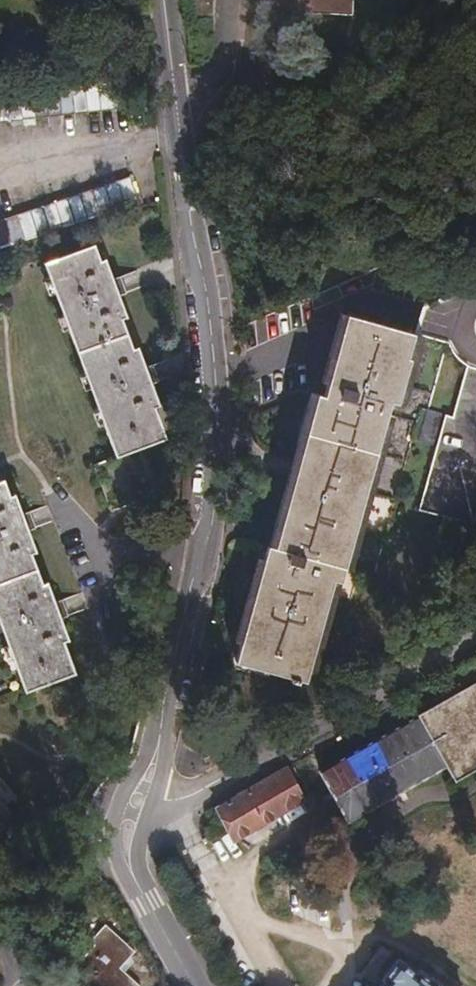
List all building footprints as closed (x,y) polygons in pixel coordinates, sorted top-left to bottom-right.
[(254,2),(343,10),(343,0),(254,0),(254,2)] [(124,85),(0,99),(0,126),(127,111),(124,85)] [(138,204),(130,179),(0,222),(0,250),(138,204)] [(120,297),(114,281),(107,260),(100,263),(94,246),(44,263),(114,458),(93,465),(110,512),(157,495),(140,449),(166,439),(154,407),(159,406),(152,384),(146,369),(138,348),(133,350),(123,320),(127,318),(120,297)] [(122,279),(114,281),(120,297),(127,294),(122,279)] [(437,286),(422,338),(414,336),(397,383),(430,393),(413,443),(433,457),(414,512),(475,531),(475,282),(437,286)] [(343,562),(346,544),(349,531),(364,479),(371,451),(386,388),(394,392),(397,383),(414,336),(347,318),(323,399),(317,397),(272,554),(267,553),(233,667),(303,686),(336,572),(340,573),(343,562)] [(146,369),(152,384),(159,381),(154,366),(146,369)] [(55,604),(48,583),(42,585),(31,554),(36,553),(28,531),(22,515),(15,494),(9,496),(3,480),(0,481),(0,624),(25,692),(76,674),(65,642),(68,641),(61,620),(55,604)] [(22,515),(28,531),(35,528),(30,512),(22,515)] [(62,601),(55,604),(61,620),(68,617),(62,601)] [(403,696),(368,716),(377,732),(412,712),(403,696)] [(348,727),(218,804),(236,833),(348,769),(366,796),(382,786),(348,727)] [(12,812),(6,805),(15,797),(0,779),(0,822),(12,812)] [(62,985),(140,985),(121,968),(136,951),(107,924),(91,941),(96,946),(60,984),(62,985)] [(427,975),(424,978),(398,958),(376,985),(441,985),(427,975)]
